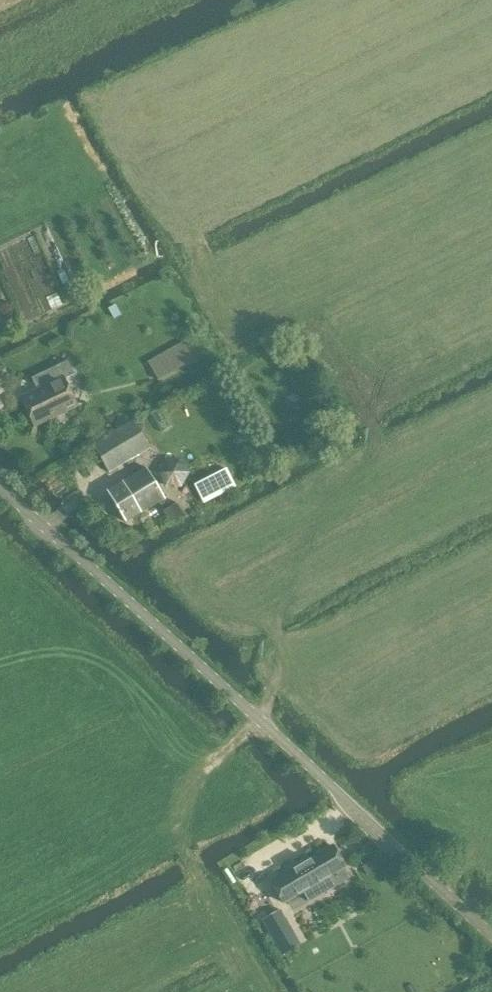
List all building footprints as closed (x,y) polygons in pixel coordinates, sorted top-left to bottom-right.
[(120,315),(132,308),(124,296),(112,302),(120,315)] [(158,381),(193,361),(182,342),(147,362),(158,381)] [(34,427),(77,407),(64,380),(74,375),(68,361),(44,373),(50,385),(21,399),(34,427)] [(108,473),(150,448),(133,420),(92,445),(108,473)] [(181,487),(188,473),(180,458),(164,459),(155,474),(164,487),(181,487)] [(164,504),(162,501),(164,499),(146,468),(107,492),(125,523),(158,503),(160,507),(164,504)] [(203,503),(235,487),(226,470),(195,486),(203,503)] [(169,522),(182,514),(183,514),(177,504),(163,511),(169,522)] [(333,846),(270,883),(284,906),(304,894),(309,902),(330,889),(349,879),(343,868),(345,867),(333,846)] [(280,910),(262,921),(282,956),(293,949),(285,935),(292,931),(280,910)]
